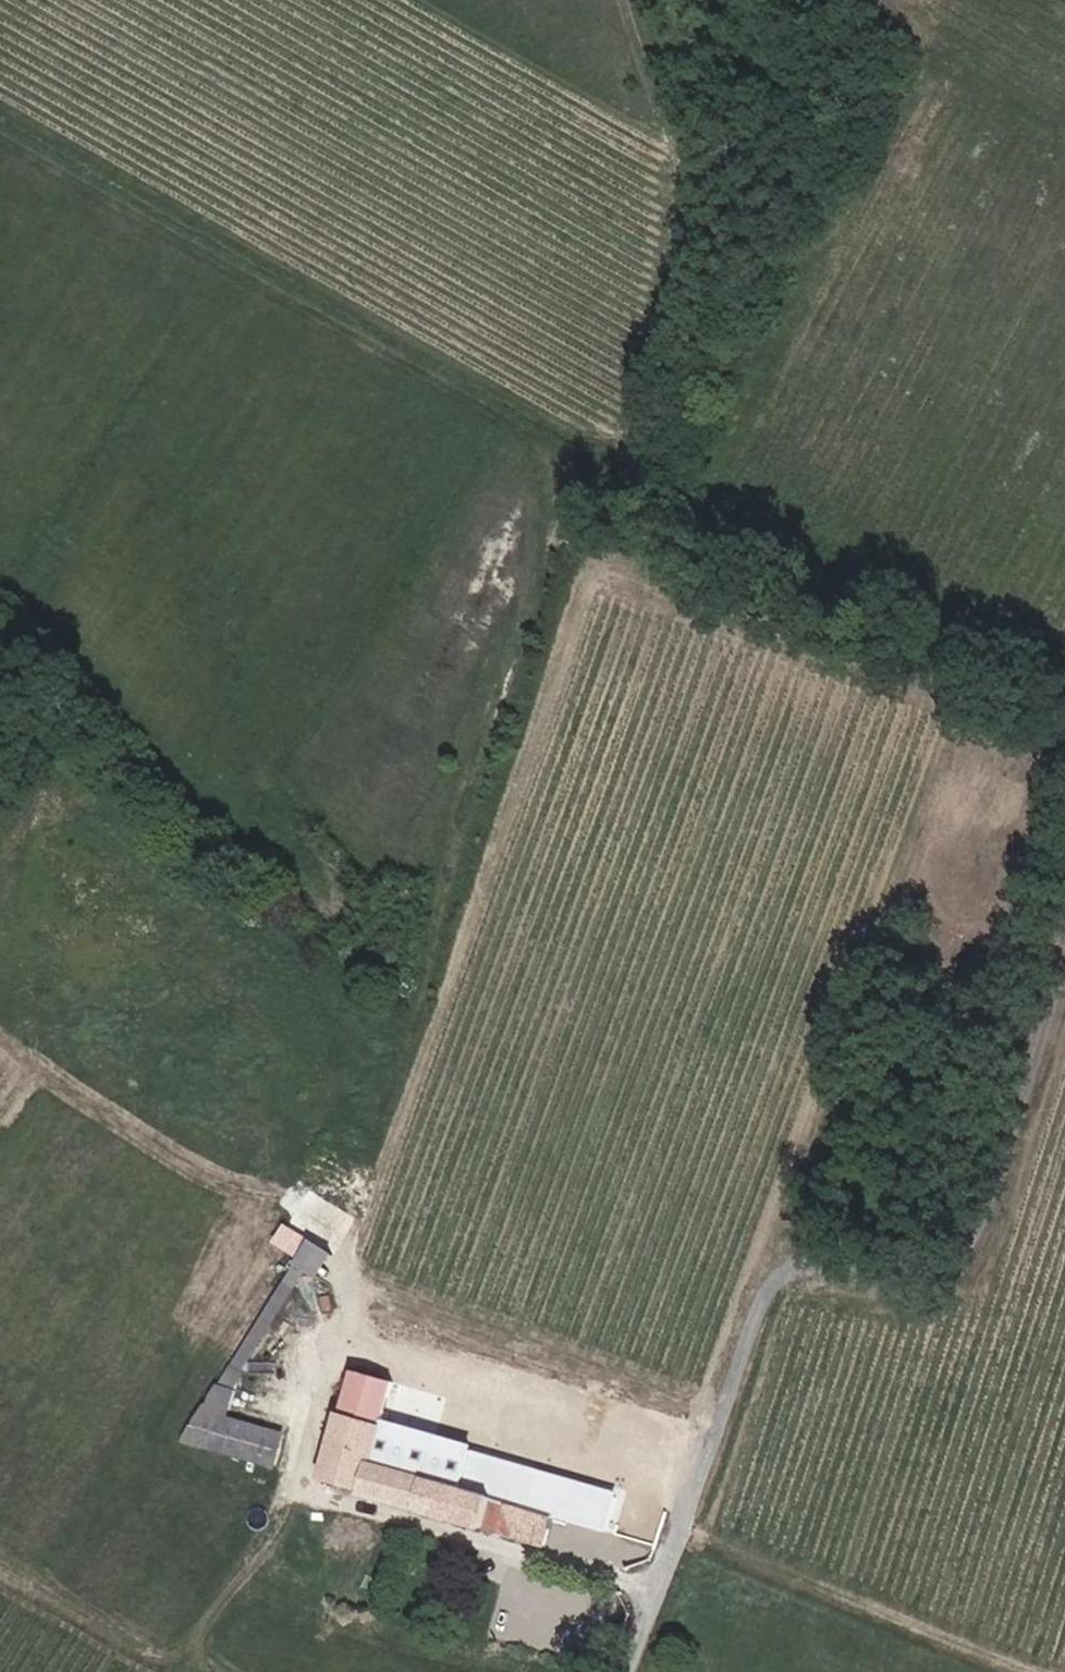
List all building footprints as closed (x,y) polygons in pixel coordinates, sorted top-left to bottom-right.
[(209,1384),(233,1392),(243,1365),(248,1348),(315,1247),(337,1262),(352,1239),(318,1217),(296,1249),(209,1384)] [(460,1461),(470,1434),(350,1399),(356,1381),(346,1378),(325,1448),(365,1461),(364,1466),(544,1521),(554,1491),(460,1461)] [(350,1399),(470,1434),(475,1417),(356,1381),(350,1399)] [(189,1415),(276,1441),(287,1409),(233,1392),(209,1384),(189,1415)] [(641,1487),(470,1434),(460,1461),(554,1491),(652,1523),(661,1502),(639,1495),(641,1487)]
